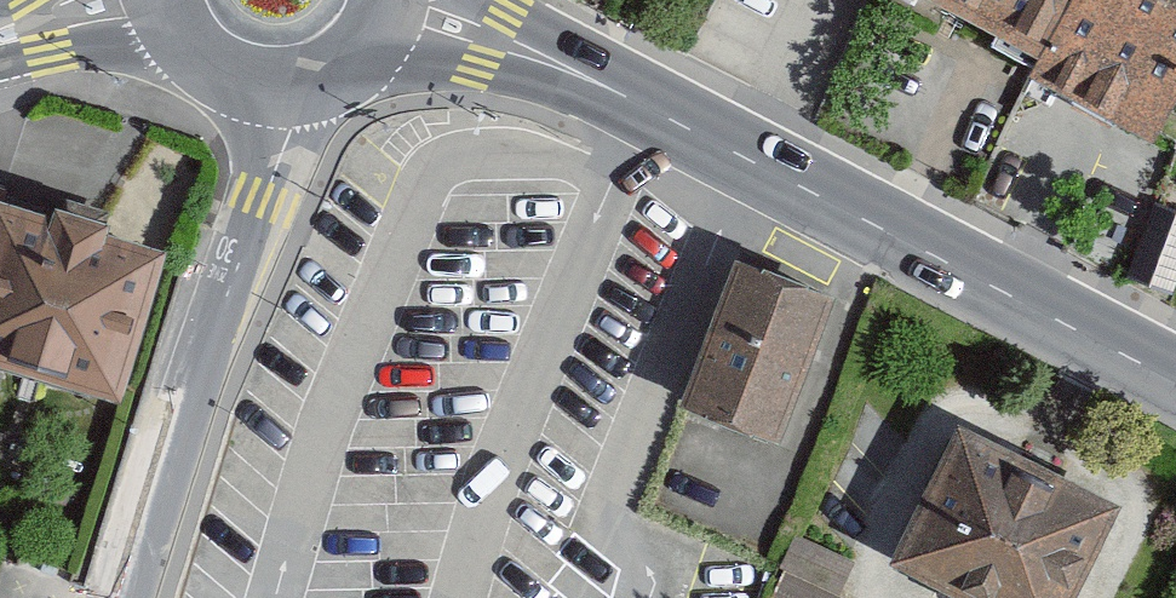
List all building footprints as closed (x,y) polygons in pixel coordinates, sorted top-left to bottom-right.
[(1038,59),(1071,0),(929,0),(1038,59)] [(1038,59),(1030,74),(1028,78),(1151,142),(1159,129),(1175,100),(1175,0),(1071,0),(1038,59)] [(5,206),(9,192),(0,189),(0,204),(5,206)] [(111,407),(158,251),(80,228),(5,206),(0,204),(0,374),(111,407)] [(1157,205),(1130,279),(1172,294),(1175,285),(1175,212),(1157,205)] [(836,301),(736,264),(682,409),(782,446),(836,301)] [(961,428),(895,561),(970,597),(1074,597),(1120,507),(961,428)] [(797,533),(788,568),(840,582),(850,547),(797,533)]
